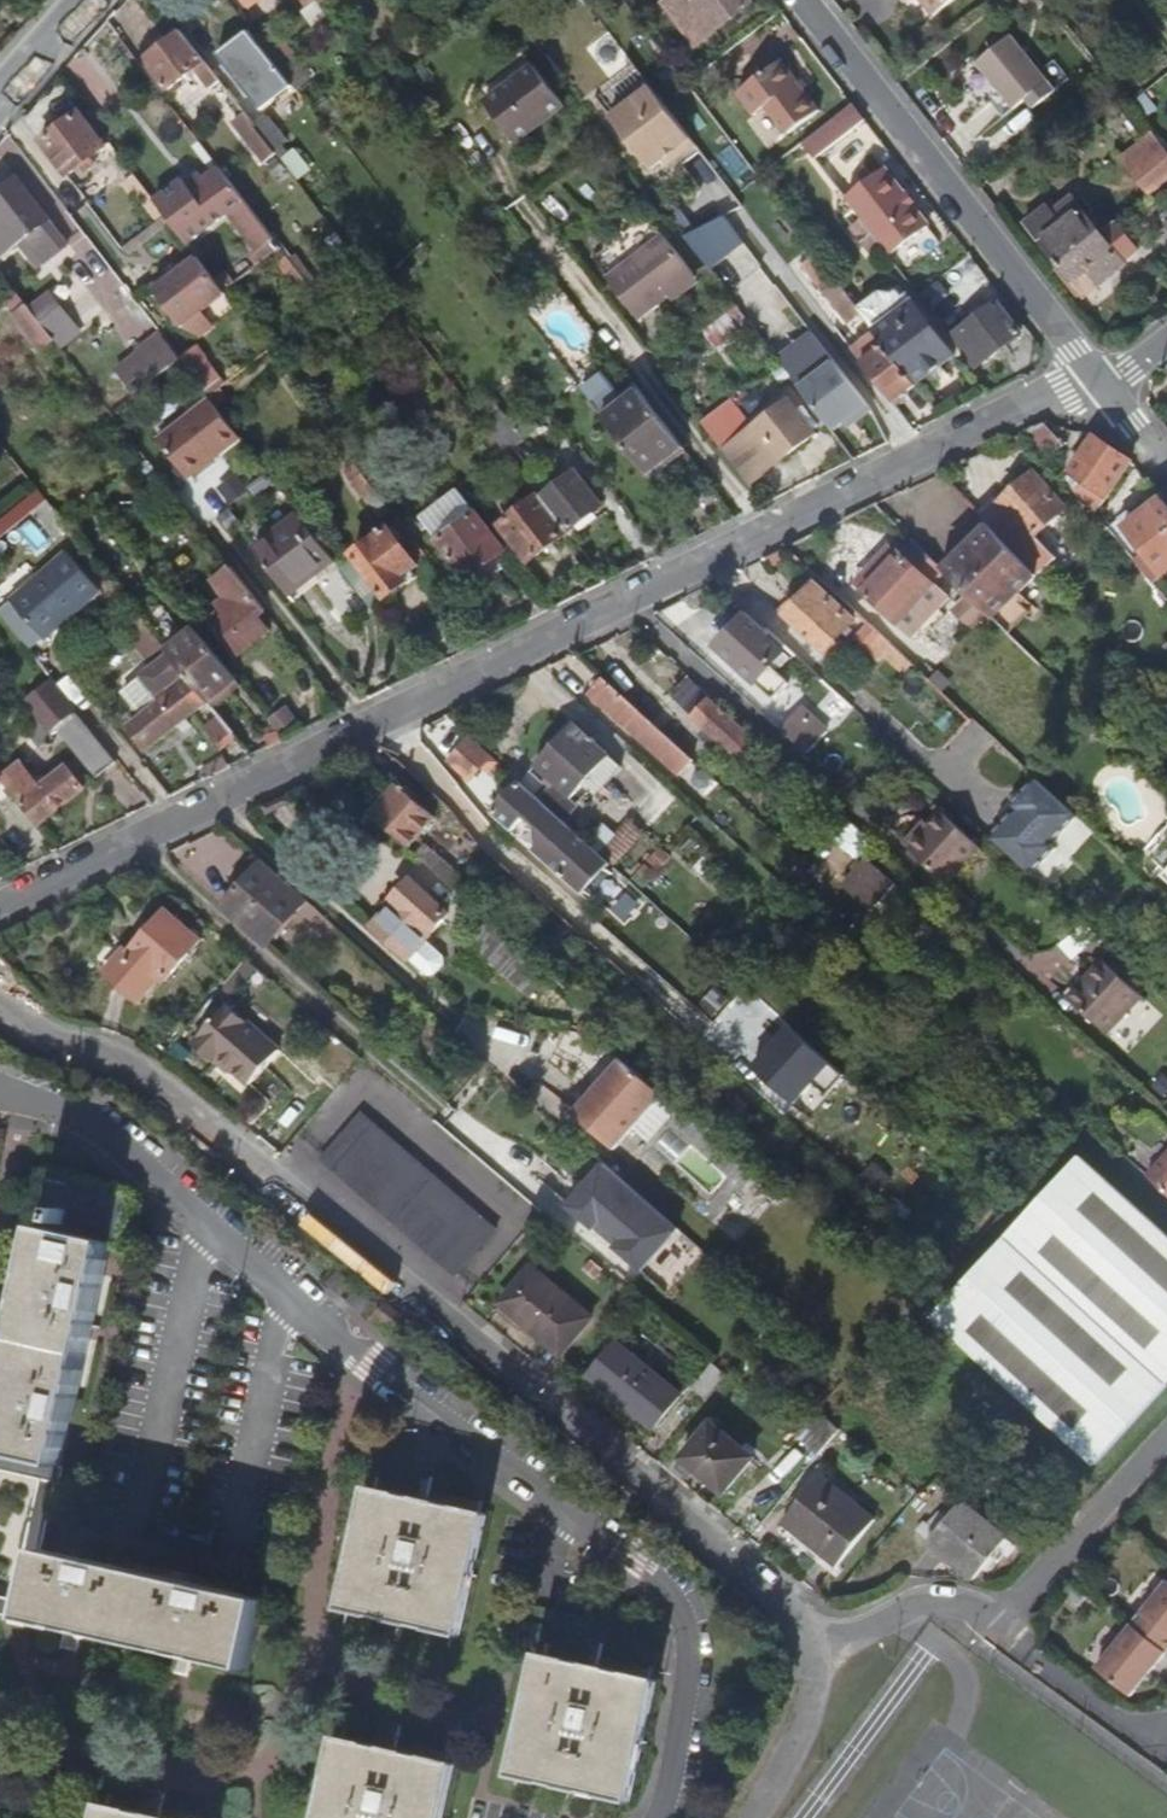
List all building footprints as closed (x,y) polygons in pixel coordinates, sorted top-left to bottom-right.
[(751,0),(672,0),(666,4),(698,46),(753,3),(751,0)] [(934,14),(952,0),(922,0),(934,14)] [(313,79),(273,27),(258,38),(299,90),(313,79)] [(293,88),(250,31),(219,54),(263,111),(293,88)] [(196,71),(206,62),(184,32),(148,60),(171,90),(196,71)] [(1049,81),(1013,35),(978,63),(1014,109),(1049,81)] [(820,110),(782,61),(739,94),(756,116),(767,108),(788,135),(820,110)] [(206,62),(196,71),(210,90),(221,82),(206,62)] [(568,109),(537,67),(489,104),(520,146),(568,109)] [(665,160),(674,153),(684,155),(697,146),(652,88),(613,118),(653,170),(665,160)] [(817,158),(866,121),(854,105),(806,143),(817,158)] [(69,176),(107,146),(81,112),(42,141),(69,176)] [(275,151),(257,128),(246,115),(234,124),(266,163),(278,154),(275,151)] [(289,141),(270,117),(257,128),(275,151),(283,145),(289,141)] [(1160,141),(1129,166),(1150,193),(1166,180),(1166,150),(1160,141)] [(275,151),(278,154),(283,162),(291,156),(283,145),(275,151)] [(296,151),(291,156),(283,162),(299,181),(312,171),(296,151)] [(670,166),(684,155),(674,153),(665,160),(670,166)] [(283,249),(222,169),(192,191),(185,181),(157,202),(190,245),(233,213),(262,252),(254,258),(260,266),(274,255),(283,249)] [(124,177),(129,184),(125,187),(137,204),(150,194),(133,170),(124,177)] [(928,227),(884,170),(847,198),(891,256),(928,227)] [(28,191),(0,213),(0,219),(32,259),(49,282),(79,258),(28,191)] [(1101,232),(1069,194),(1047,211),(1043,205),(1023,220),(1059,265),(1101,232)] [(774,196),(762,205),(776,223),(788,214),(774,196)] [(725,217),(686,238),(710,269),(723,259),(716,249),(723,244),(730,253),(745,242),(725,217)] [(32,259),(0,219),(0,268),(7,278),(32,259)] [(1084,296),(1135,253),(1112,224),(1101,232),(1059,265),(1084,296)] [(701,279),(669,238),(614,282),(646,323),(674,301),(701,279)] [(315,291),(283,249),(274,255),(307,297),(315,291)] [(198,303),(221,286),(193,250),(167,269),(164,266),(147,278),(177,319),(178,318),(198,303)] [(859,308),(817,253),(804,263),(849,324),(863,314),(859,308)] [(678,307),(706,285),(701,279),(674,301),(678,307)] [(17,314),(29,305),(17,290),(5,299),(17,314)] [(30,307),(53,336),(74,320),(51,291),(30,307)] [(955,357),(908,294),(903,298),(898,291),(889,297),(881,292),(859,308),(863,314),(876,331),(917,386),(955,357)] [(976,369),(1023,334),(999,302),(952,337),(976,369)] [(217,328),(198,303),(178,318),(188,331),(201,337),(202,339),(217,328)] [(30,307),(29,305),(17,314),(15,315),(42,351),(56,340),(53,336),(30,307)] [(739,308),(705,334),(717,350),(751,324),(739,308)] [(917,386),(876,331),(852,348),(894,403),(917,386)] [(814,334),(779,360),(834,432),(845,424),(854,417),(858,422),(873,411),(814,334)] [(138,396),(183,362),(163,335),(140,352),(147,361),(124,378),(138,396)] [(227,386),(208,360),(191,372),(212,398),(224,389),(227,386)] [(39,378),(28,386),(33,393),(44,385),(39,378)] [(212,398),(213,400),(220,410),(231,403),(224,389),(212,398)] [(688,454),(644,396),(609,424),(652,481),(688,454)] [(757,428),(793,401),(789,397),(753,423),(757,428)] [(753,423),(734,398),(702,422),(721,447),(753,423)] [(213,400),(160,440),(191,480),(244,440),(220,410),(213,400)] [(818,436),(793,401),(757,428),(753,423),(721,447),(751,486),(818,436)] [(486,425),(502,414),(496,405),(480,417),(486,425)] [(527,444),(504,413),(502,414),(486,425),(511,457),(527,444)] [(854,417),(845,424),(849,429),(858,422),(854,417)] [(1064,447),(1047,426),(1045,426),(1028,433),(1049,458),(1064,447)] [(1099,517),(1133,462),(1098,439),(1095,438),(1072,478),(1085,486),(1080,495),(1099,517)] [(381,497),(360,468),(349,476),(371,504),(381,497)] [(520,470),(508,480),(520,495),(533,485),(520,470)] [(1032,543),(1068,512),(1035,473),(999,503),(995,499),(977,512),(994,530),(1009,545),(1024,534),(1032,543)] [(157,474),(144,484),(154,499),(168,489),(157,474)] [(604,509),(578,476),(545,501),(570,534),(604,509)] [(34,512),(48,501),(39,490),(0,522),(0,540),(34,512)] [(508,554),(460,491),(422,521),(471,584),(508,554)] [(381,497),(371,504),(386,524),(396,517),(381,497)] [(545,501),(542,498),(505,527),(532,563),(570,534),(545,501)] [(48,501),(34,512),(56,540),(71,529),(48,501)] [(1166,539),(1166,505),(1165,502),(1142,520),(1134,511),(1122,522),(1149,554),(1166,539)] [(338,564),(302,516),(257,550),(294,599),(338,564)] [(993,621),(1038,576),(1026,564),(1009,545),(994,530),(946,576),(959,589),(969,598),(988,616),(993,621)] [(421,570),(394,533),(357,559),(390,603),(410,588),(406,581),(421,570)] [(1032,543),(1024,534),(1009,545),(1026,564),(1039,551),(1032,543)] [(1166,577),(1166,539),(1149,554),(1138,563),(1157,585),(1166,577)] [(950,604),(933,588),(946,576),(918,549),(906,561),(900,556),(863,594),(912,641),(950,604)] [(75,614),(100,595),(69,555),(12,600),(43,639),(60,626),(75,614)] [(225,612),(251,592),(234,569),(216,583),(229,600),(221,607),(225,612)] [(857,623),(817,586),(784,620),(832,664),(846,650),(839,643),(857,623)] [(272,633),(260,617),(267,612),(251,592),(225,612),(212,623),(240,658),(272,633)] [(988,616),(969,598),(954,612),(974,631),(988,616)] [(12,600),(0,610),(0,613),(30,650),(43,639),(12,600)] [(75,614),(60,626),(68,636),(83,624),(75,614)] [(783,656),(765,638),(768,634),(747,615),(714,650),(773,703),(788,687),(770,671),(783,656)] [(168,652),(142,619),(130,630),(158,664),(170,654),(168,652)] [(893,647),(871,627),(858,642),(879,662),(893,647)] [(237,679),(197,628),(168,652),(170,654),(208,701),(211,705),(230,691),(227,687),(237,679)] [(888,670),(902,655),(893,647),(879,662),(888,670)] [(148,749),(208,701),(170,654),(158,664),(144,675),(146,677),(125,694),(144,717),(131,727),(148,749)] [(42,668),(34,657),(26,663),(34,674),(42,668)] [(32,699),(43,690),(32,677),(21,686),(32,699)] [(28,702),(39,716),(52,732),(77,713),(53,682),(43,690),(32,699),(28,702)] [(692,762),(603,682),(588,699),(677,779),(692,762)] [(745,768),(762,749),(707,699),(690,717),(745,768)] [(840,734),(857,716),(842,702),(826,719),(840,734)] [(117,762),(79,714),(58,730),(95,778),(117,762)] [(52,732),(39,716),(26,726),(41,745),(54,735),(52,732)] [(546,779),(571,801),(583,787),(593,796),(618,769),(571,725),(533,767),(546,779)] [(809,759),(830,737),(819,727),(798,749),(809,759)] [(468,779),(489,756),(467,736),(446,759),(468,779)] [(39,823),(84,788),(69,768),(43,789),(23,764),(4,779),(39,823)] [(532,795),(564,823),(578,806),(571,801),(546,779),(532,795)] [(532,795),(519,782),(490,813),(512,832),(526,817),(537,827),(540,847),(556,861),(551,867),(583,896),(586,892),(591,894),(593,897),(614,876),(608,870),(612,866),(583,840),(564,823),(532,795)] [(436,819),(399,787),(372,816),(409,849),(436,819)] [(729,800),(721,792),(715,798),(724,806),(729,800)] [(946,884),(979,848),(940,813),(929,827),(925,831),(918,827),(902,845),(946,884)] [(583,840),(612,866),(642,833),(626,819),(613,834),(599,822),(583,840)] [(925,831),(929,827),(922,822),(918,827),(925,831)] [(849,825),(833,843),(856,864),(872,846),(849,825)] [(1163,875),(1166,870),(1166,836),(1146,858),(1163,875)] [(466,879),(428,844),(417,857),(455,891),(466,879)] [(556,861),(540,847),(535,852),(551,867),(556,861)] [(668,855),(660,848),(652,857),(660,865),(668,855)] [(867,861),(841,890),(870,914),(895,887),(867,861)] [(266,946),(307,900),(266,863),(252,878),(249,875),(222,907),(225,909),(252,933),(266,946)] [(374,929),(408,960),(409,959),(426,975),(433,974),(442,964),(442,956),(426,941),(448,916),(410,882),(393,900),(397,904),(374,929)] [(90,993),(122,1021),(144,997),(149,1001),(199,944),(165,914),(130,953),(133,954),(117,972),(118,974),(111,983),(103,976),(90,993)] [(552,977),(490,921),(470,945),(532,1000),(552,977)] [(1067,999),(1107,1035),(1141,997),(1101,961),(1067,999)] [(1144,1032),(1163,1012),(1146,997),(1128,1017),(1144,1032)] [(195,1045),(216,1063),(221,1058),(251,1084),(280,1051),(229,1006),(195,1045)] [(798,1102),(836,1062),(793,1022),(755,1062),(798,1102)] [(616,1150),(664,1096),(623,1060),(606,1079),(610,1085),(602,1093),(598,1089),(576,1114),(616,1150)] [(602,1093),(610,1085),(606,1079),(598,1089),(602,1093)] [(463,1278),(501,1232),(362,1114),(322,1159),(463,1278)] [(1098,1468),(1166,1392),(1166,1235),(1085,1160),(938,1321),(1098,1468)] [(1152,1180),(1166,1194),(1166,1164),(1152,1180)] [(570,1207),(596,1229),(599,1225),(604,1220),(625,1239),(621,1244),(617,1248),(643,1271),(679,1230),(606,1165),(570,1207)] [(59,1463),(112,1244),(119,1246),(132,1196),(48,1176),(35,1227),(42,1229),(27,1291),(3,1397),(1,1403),(0,1408),(0,1450),(37,1458),(59,1463)] [(604,1220),(599,1225),(621,1244),(625,1239),(604,1220)] [(603,1270),(592,1261),(585,1269),(596,1278),(603,1270)] [(593,1321),(536,1271),(504,1309),(548,1346),(549,1344),(553,1341),(567,1352),(593,1321)] [(567,1352),(553,1341),(549,1344),(564,1356),(567,1352)] [(589,1380),(652,1433),(681,1400),(618,1347),(589,1380)] [(820,1456),(841,1430),(819,1411),(796,1435),(820,1456)] [(715,1427),(683,1461),(724,1495),(754,1460),(715,1427)] [(876,1521),(821,1476),(784,1521),(839,1566),(876,1521)] [(339,1608),(459,1636),(487,1515),(367,1487),(339,1608)] [(964,1509),(932,1549),(977,1585),(1009,1544),(964,1509)] [(260,1618),(264,1599),(48,1548),(43,1547),(27,1616),(31,1617),(79,1628),(188,1652),(249,1666),(252,1659),(269,1663),(278,1623),(260,1618)] [(1134,1624),(1166,1651),(1166,1582),(1134,1624)] [(1134,1624),(1098,1667),(1132,1695),(1166,1653),(1166,1651),(1134,1624)] [(511,1777),(631,1804),(659,1683),(539,1655),(511,1777)] [(457,1764),(337,1736),(318,1817),(445,1817),(457,1764)] [(101,1803),(97,1817),(165,1817),(101,1803)]
